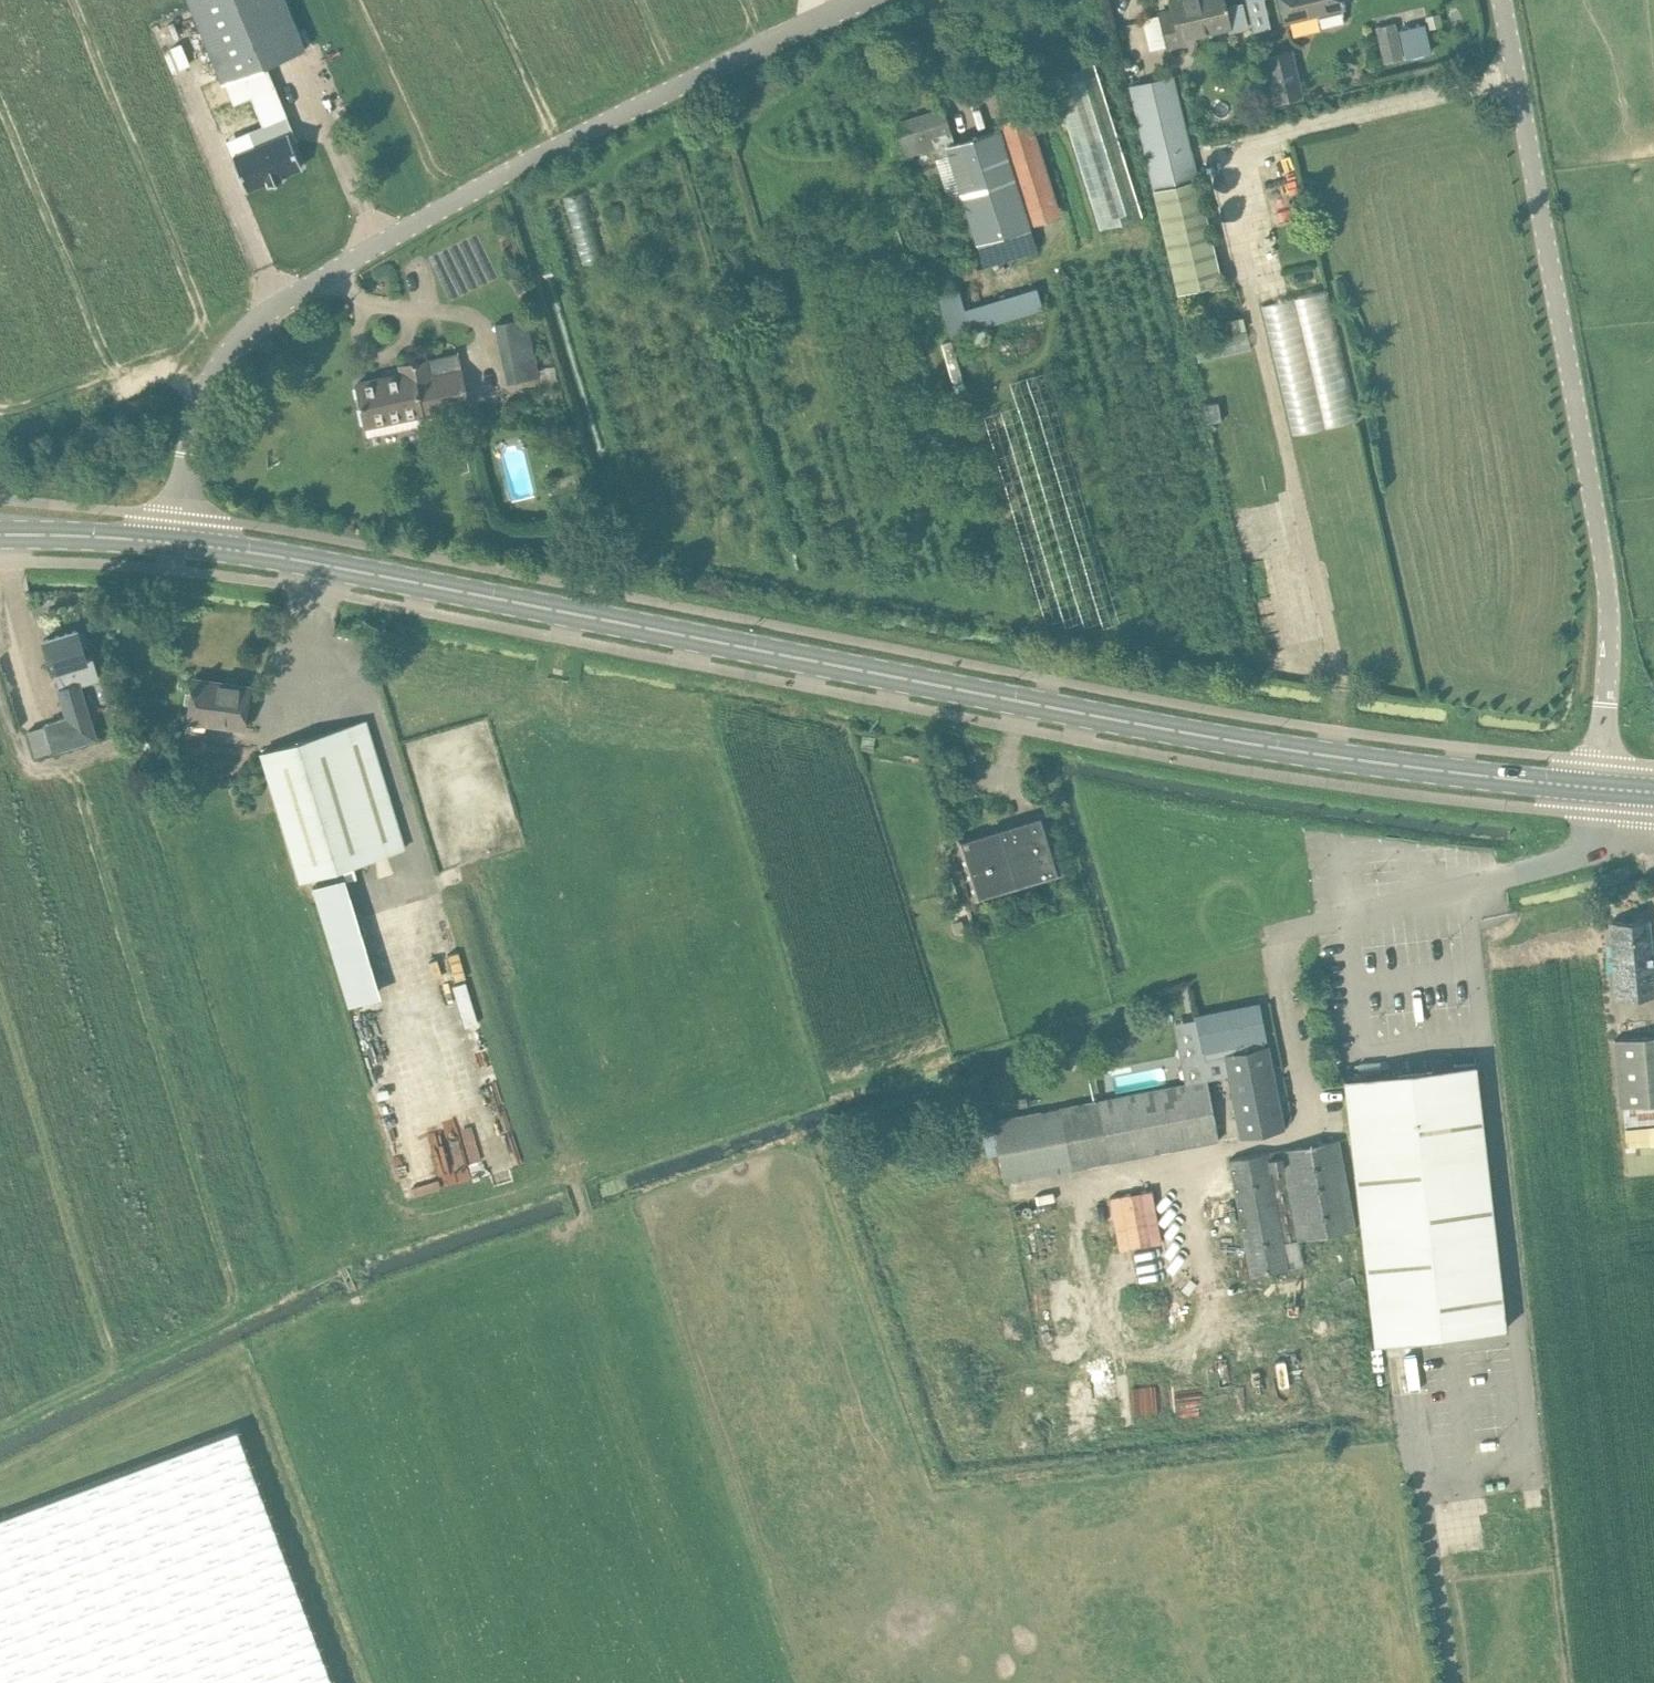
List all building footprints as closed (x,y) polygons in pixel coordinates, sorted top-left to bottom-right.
[(226,82),(234,101),(218,108),(227,130),(242,124),(243,126),(278,111),(259,66),(306,47),(287,0),(187,0),(221,84),(226,82)] [(1181,37),(1229,26),(1224,0),(1169,0),(1171,10),(1157,13),(1165,46),(1182,42),(1181,37)] [(1319,12),(1321,19),(1326,22),(1339,19),(1342,13),(1340,7),(1344,6),(1342,0),(1280,0),(1285,20),(1319,12)] [(1385,62),(1404,58),(1396,22),(1377,27),(1385,62)] [(1292,49),(1262,56),(1273,101),(1303,94),(1292,49)] [(1137,216),(1098,60),(1056,71),(1094,227),(1137,216)] [(1152,189),(1153,188),(1177,292),(1226,279),(1200,178),(1199,178),(1173,75),(1129,85),(1152,189)] [(999,127),(954,141),(943,106),(895,122),(906,154),(935,144),(939,156),(948,153),(976,242),(984,267),(1038,249),(999,127)] [(293,131),(286,114),(248,130),(254,145),(232,155),(246,189),(268,180),(268,182),(269,183),(282,178),(281,176),(280,175),(302,166),(288,133),(293,131)] [(1001,123),(1031,219),(1058,210),(1027,115),(1001,123)] [(562,195),(584,262),(604,255),(583,188),(562,195)] [(1261,300),(1289,432),(1356,419),(1328,286),(1261,300)] [(937,293),(950,336),(1042,309),(1036,287),(964,308),(958,287),(937,293)] [(528,316),(494,322),(505,382),(539,376),(528,316)] [(1245,329),(1194,343),(1198,360),(1249,346),(1245,329)] [(355,381),(365,425),(420,413),(420,416),(468,406),(456,353),(399,365),(400,372),(355,381)] [(78,631),(77,628),(43,639),(58,686),(56,687),(64,715),(43,722),(44,723),(26,729),(34,755),(52,749),(53,750),(97,737),(81,684),(99,679),(91,653),(85,655),(82,646),(87,645),(82,630),(78,631)] [(250,685),(193,676),(187,719),(244,727),(250,685)] [(406,847),(366,718),(260,751),(299,880),(406,847)] [(160,794),(149,797),(148,798),(153,814),(154,814),(165,810),(160,796),(160,794)] [(944,806),(952,804),(950,797),(942,800),(944,806)] [(963,841),(982,901),(1064,875),(1046,815),(963,841)] [(308,883),(342,1004),(373,996),(339,874),(308,883)] [(1610,921),(1616,997),(1653,994),(1653,977),(1648,918),(1610,921)] [(458,1023),(471,1021),(466,981),(453,983),(458,1023)] [(1193,1014),(1201,1051),(1268,1038),(1260,1002),(1193,1014)] [(1613,1038),(1619,1107),(1621,1107),(1627,1174),(1653,1171),(1653,1035),(1613,1038)] [(1240,1136),(1282,1128),(1266,1044),(1224,1053),(1240,1136)] [(1383,1342),(1506,1328),(1476,1062),(1353,1076),(1383,1342)] [(1218,1140),(1207,1079),(1207,1078),(991,1119),(1004,1182),(1218,1140)] [(449,1188),(448,1145),(421,1145),(422,1188),(449,1188)] [(1243,1343),(1331,1326),(1294,1146),(1207,1163),(1243,1343)] [(1112,1281),(1089,1282),(1093,1337),(1116,1335),(1112,1281)] [(1086,1392),(1062,1394),(1067,1448),(1091,1446),(1086,1392)] [(239,1428),(0,1518),(0,1682),(334,1682),(239,1428)]
